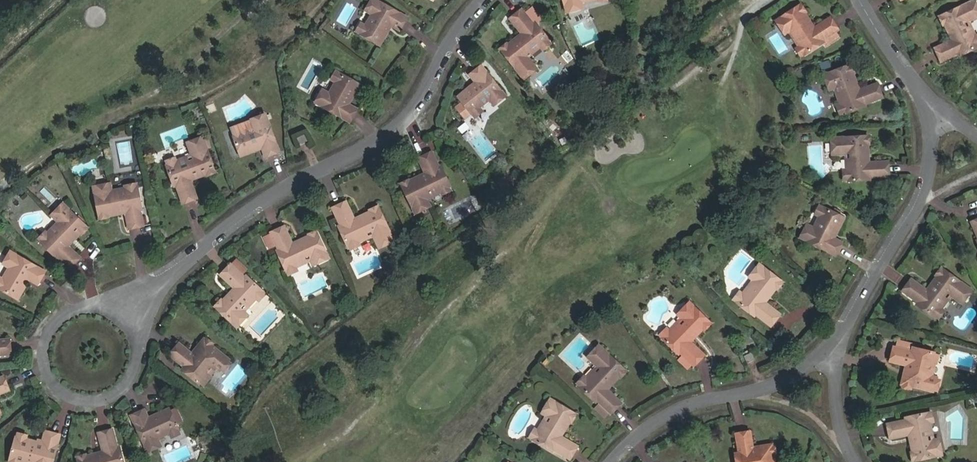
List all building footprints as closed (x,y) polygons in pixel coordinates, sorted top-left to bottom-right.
[(378,47),(386,32),(383,30),(385,25),(389,27),(398,32),(406,19),(372,0),(371,2),(366,11),(365,13),(370,16),(364,27),(359,36),(378,47)] [(561,11),(563,10),(576,7),(575,0),(558,0),(561,11)] [(949,41),(932,49),(939,62),(957,53),(958,55),(976,46),(976,39),(976,37),(975,37),(972,38),(967,27),(963,29),(962,24),(976,17),(976,16),(970,2),(939,16),(939,18),(937,19),(936,23),(937,24),(938,26),(940,28),(943,27),(945,32),(951,29),(953,35),(952,35),(949,41)] [(514,44),(508,38),(502,44),(500,43),(495,47),(518,76),(521,74),(529,68),(532,66),(521,53),(524,50),(528,54),(537,46),(546,39),(533,22),(529,25),(517,8),(506,16),(516,32),(512,35),(517,42),(514,44)] [(776,26),(781,34),(783,37),(792,31),(795,35),(791,38),(798,47),(795,50),(801,59),(822,44),(820,42),(836,30),(828,19),(812,30),(808,28),(805,30),(801,25),(806,21),(797,8),(774,24),(776,26)] [(808,28),(812,30),(806,21),(801,25),(805,30),(808,28)] [(353,33),(359,36),(364,27),(358,24),(353,33)] [(945,32),(949,41),(952,35),(953,35),(951,29),(945,32)] [(512,35),(508,38),(514,44),(517,42),(512,35)] [(550,43),(546,39),(537,46),(541,51),(550,43)] [(492,104),(499,98),(503,95),(479,65),(466,73),(473,82),(476,86),(471,90),(468,86),(453,96),(467,113),(476,106),(486,100),(491,105),(492,104)] [(836,94),(841,106),(843,114),(863,107),(862,105),(880,98),(876,85),(857,92),(853,88),(851,89),(848,83),(854,82),(849,67),(823,76),(825,80),(828,89),(829,91),(840,87),(841,92),(836,94)] [(329,82),(333,85),(338,75),(334,72),(329,82)] [(355,111),(347,107),(341,104),(344,99),(350,102),(358,86),(338,75),(333,85),(327,95),(321,92),(320,94),(315,102),(314,105),(349,123),(355,111)] [(857,92),(854,82),(848,83),(851,89),(853,88),(857,92)] [(502,100),(499,98),(492,104),(494,106),(502,100)] [(481,111),(476,106),(467,113),(471,119),(481,111)] [(261,145),(262,149),(266,158),(279,153),(266,118),(265,118),(253,121),(251,122),(254,128),(242,133),(234,136),(241,157),(253,152),(255,148),(255,147),(261,145)] [(232,130),(234,136),(242,133),(240,127),(232,130)] [(861,153),(868,153),(867,148),(870,147),(870,140),(866,140),(866,138),(832,140),(833,155),(849,155),(850,161),(846,161),(847,173),(844,174),(843,176),(843,181),(847,183),(870,181),(870,179),(887,178),(887,163),(868,164),(864,159),(862,159),(861,153)] [(295,143),(299,151),(307,147),(303,139),(295,143)] [(197,173),(199,178),(205,176),(206,180),(214,177),(213,174),(215,173),(204,140),(188,146),(193,162),(188,163),(187,160),(176,164),(173,162),(171,161),(168,163),(167,165),(168,167),(166,168),(174,189),(176,188),(182,204),(196,200),(190,182),(193,177),(193,174),(197,173)] [(425,173),(421,175),(431,197),(440,193),(443,195),(447,192),(446,190),(450,188),(439,166),(436,167),(430,153),(417,159),(425,173)] [(190,182),(199,178),(197,173),(193,174),(193,177),(190,182)] [(421,175),(415,178),(425,200),(431,197),(421,175)] [(425,200),(415,178),(409,180),(406,180),(401,183),(400,186),(413,212),(428,205),(425,200)] [(117,191),(121,215),(126,214),(128,230),(142,228),(140,211),(141,210),(137,188),(136,188),(133,186),(127,186),(126,190),(117,191)] [(104,218),(114,216),(110,193),(109,187),(108,187),(95,189),(92,189),(97,221),(105,220),(104,218)] [(114,216),(121,215),(117,191),(110,193),(114,216)] [(337,227),(346,246),(354,242),(366,237),(364,233),(370,231),(374,240),(376,239),(386,234),(387,233),(376,207),(369,210),(370,211),(363,214),(366,220),(361,222),(360,219),(353,219),(345,202),(332,208),(340,225),(337,227)] [(54,218),(58,222),(75,238),(80,233),(83,234),(87,230),(87,227),(65,207),(63,208),(61,206),(53,213),(56,216),(54,218)] [(813,216),(818,218),(822,209),(817,207),(813,216)] [(805,229),(800,238),(799,240),(834,257),(840,244),(832,240),(827,237),(829,233),(834,235),(843,219),(822,209),(818,218),(812,229),(806,227),(805,229)] [(363,214),(353,219),(360,219),(361,222),(366,220),(363,214)] [(58,222),(54,227),(71,243),(75,238),(58,222)] [(299,248),(291,244),(283,226),(270,233),(278,250),(275,251),(284,271),(293,266),(305,261),(304,258),(308,256),(312,265),(315,264),(325,259),(326,259),(313,231),(308,234),(309,236),(301,239),(304,246),(299,248)] [(71,243),(54,227),(48,233),(42,234),(39,237),(40,241),(40,243),(57,259),(58,257),(70,268),(79,258),(67,247),(71,243)] [(301,239),(291,244),(299,248),(304,246),(301,239)] [(354,242),(346,246),(349,251),(357,247),(354,242)] [(12,271),(6,281),(1,290),(21,301),(29,285),(25,283),(28,279),(31,281),(41,286),(47,275),(31,267),(31,263),(14,254),(12,257),(7,265),(6,267),(12,271)] [(245,306),(252,298),(259,290),(245,277),(243,279),(229,266),(219,277),(232,289),(231,294),(235,298),(231,302),(225,297),(219,304),(218,302),(213,307),(234,327),(236,325),(243,317),(245,315),(238,308),(242,304),(245,306)] [(293,266),(284,271),(287,276),(295,272),(293,266)] [(751,288),(743,298),(737,305),(753,318),(755,315),(769,327),(778,316),(763,304),(766,300),(762,296),(765,293),(769,296),(774,291),(778,291),(781,286),(780,284),(759,267),(757,270),(751,278),(749,280),(756,286),(754,289),(751,288)] [(749,276),(751,278),(757,270),(755,268),(749,276)] [(910,278),(901,289),(916,301),(915,303),(932,316),(933,315),(934,316),(937,316),(940,313),(939,310),(938,309),(945,299),(942,298),(946,293),(959,303),(969,291),(940,269),(937,269),(936,272),(936,275),(931,282),(935,284),(933,289),(931,287),(927,288),(926,290),(910,278)] [(232,289),(225,297),(231,302),(235,298),(231,294),(232,289)] [(259,290),(252,298),(257,303),(264,295),(259,290)] [(737,305),(743,298),(738,294),(732,302),(737,305)] [(670,334),(663,341),(678,356),(680,354),(693,367),(703,356),(690,344),(691,338),(688,335),(692,331),(697,336),(700,332),(704,331),(708,328),(706,323),(690,306),(688,308),(680,316),(678,317),(685,324),(681,328),(678,326),(670,334)] [(678,314),(680,316),(688,308),(686,306),(678,314)] [(246,318),(243,317),(236,325),(238,327),(246,318)] [(659,336),(663,341),(670,334),(665,330),(659,336)] [(691,338),(690,344),(697,336),(692,331),(688,335),(691,338)] [(203,385),(207,380),(204,377),(212,366),(216,369),(219,372),(220,370),(226,362),(228,360),(210,346),(203,341),(203,340),(197,347),(204,353),(200,356),(197,353),(193,357),(178,344),(168,357),(183,369),(180,372),(199,387),(203,385)] [(13,354),(11,341),(0,342),(0,355),(13,354)] [(930,364),(936,362),(936,358),(934,353),(912,349),(911,352),(892,348),(889,362),(902,365),(901,368),(902,370),(904,373),(906,373),(904,378),(903,377),(898,376),(896,383),(902,385),(901,388),(906,389),(909,389),(910,387),(933,392),(934,389),(936,381),(937,378),(932,377),(927,376),(930,364)] [(598,352),(591,360),(589,361),(601,371),(597,375),(594,373),(586,382),(582,381),(579,385),(581,388),(579,390),(596,404),(597,403),(610,414),(619,404),(606,393),(607,387),(605,385),(604,384),(605,384),(608,380),(609,379),(614,384),(617,380),(620,382),(621,382),(626,378),(625,375),(623,373),(625,372),(600,349),(598,352)] [(588,357),(591,360),(598,352),(595,349),(588,357)] [(746,363),(754,359),(751,352),(742,356),(746,363)] [(229,364),(226,362),(220,370),(223,372),(229,364)] [(932,377),(936,362),(930,364),(927,376),(932,377)] [(204,377),(207,380),(216,369),(212,366),(204,377)] [(9,392),(4,378),(0,379),(0,395),(9,392)] [(607,387),(606,393),(614,384),(609,379),(608,380),(605,384),(604,384),(605,385),(607,387)] [(560,426),(565,429),(568,423),(571,424),(574,418),(574,416),(550,403),(550,404),(543,415),(542,416),(550,421),(548,425),(544,423),(538,434),(534,443),(550,451),(551,451),(568,459),(575,447),(560,438),(560,434),(557,432),(560,426)] [(150,424),(147,419),(143,411),(130,416),(145,452),(147,451),(157,447),(159,446),(156,439),(168,434),(177,431),(168,410),(152,417),(154,422),(150,424)] [(906,436),(906,438),(907,438),(912,440),(914,440),(916,444),(908,445),(911,461),(938,455),(937,453),(934,443),(934,440),(925,443),(924,437),(928,435),(926,425),(923,414),(903,419),(904,421),(885,425),(888,439),(906,436)] [(560,438),(565,429),(560,426),(557,432),(560,434),(560,438)] [(179,436),(177,431),(168,434),(170,440),(179,436)] [(119,448),(116,449),(112,432),(97,435),(102,453),(99,454),(100,459),(94,461),(93,455),(83,457),(83,456),(78,457),(77,460),(77,461),(123,461),(119,448)] [(528,440),(534,443),(538,434),(533,432),(528,440)] [(59,436),(44,433),(42,443),(37,442),(36,446),(32,445),(32,443),(24,441),(24,438),(21,436),(20,436),(15,439),(13,438),(8,460),(17,461),(52,461),(59,436)] [(770,459),(769,451),(769,445),(761,445),(761,453),(757,453),(756,451),(754,449),(751,449),(749,449),(748,434),(734,435),(735,454),(732,455),(733,461),(770,461),(770,459)]
